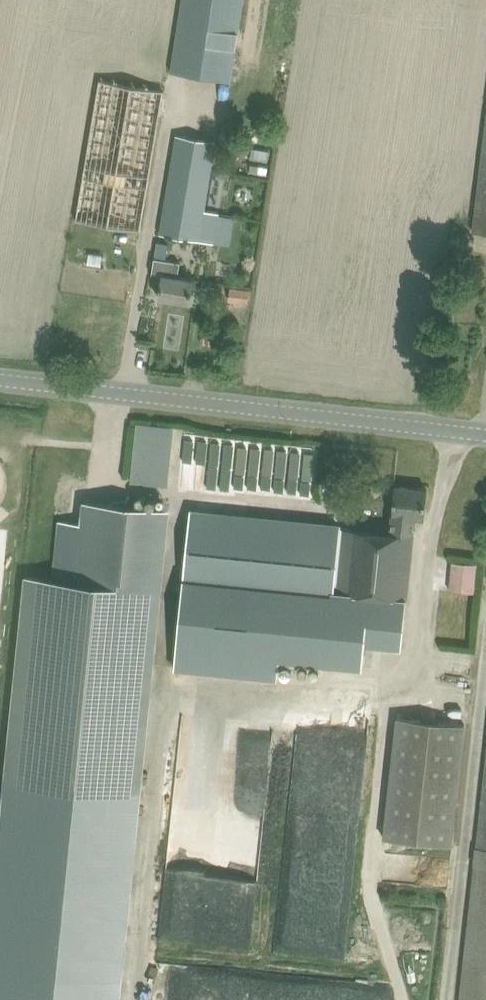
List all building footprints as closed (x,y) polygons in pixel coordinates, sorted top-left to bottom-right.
[(230,81),(243,0),(183,0),(172,72),(230,81)] [(99,79),(76,218),(140,229),(143,209),(164,90),(99,79)] [(473,229),(485,231),(485,124),(473,229)] [(216,140),(176,134),(160,232),(214,241),(219,211),(204,209),(216,140)] [(165,259),(167,246),(168,242),(158,241),(157,245),(156,245),(152,271),(163,273),(159,297),(189,302),(192,278),(177,275),(180,261),(165,259)] [(194,449),(192,474),(266,478),(267,467),(257,467),(257,456),(245,455),(245,452),(194,449)] [(390,532),(191,511),(174,667),(261,676),(263,656),(361,667),(363,643),(400,646),(414,516),(424,517),(427,488),(395,485),(390,532)] [(159,509),(102,503),(86,501),(78,581),(28,576),(0,839),(0,999),(109,999),(159,509)] [(476,588),(478,561),(449,560),(447,587),(476,588)] [(354,843),(371,706),(343,702),(332,784),(324,783),(319,824),(318,832),(297,830),(296,836),(354,843)] [(397,715),(384,836),(451,843),(464,722),(397,715)] [(459,999),(485,999),(485,757),(459,999)]
